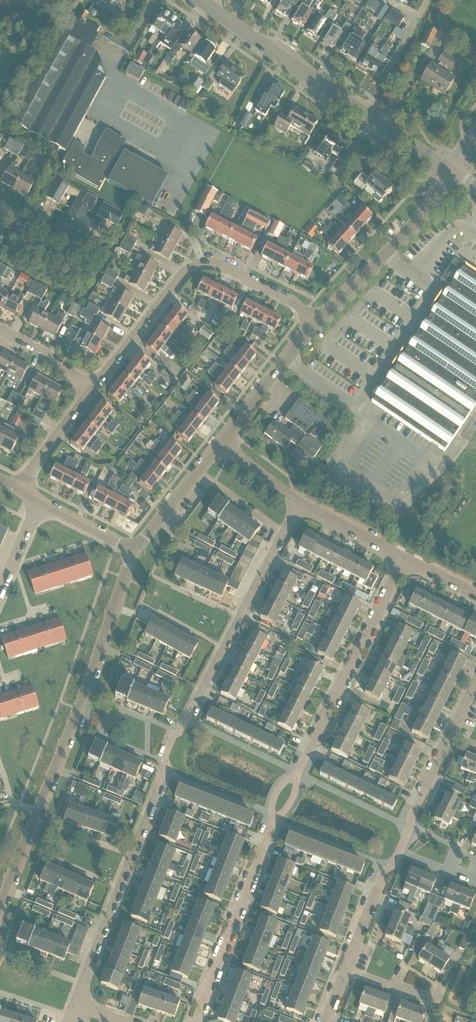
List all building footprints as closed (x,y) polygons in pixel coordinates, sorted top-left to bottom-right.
[(275,11),(283,16),(283,15),(287,17),(294,6),(298,9),(303,0),(282,0),(275,11)] [(375,14),(380,5),(372,0),(367,0),(363,7),(375,14)] [(72,5),(64,1),(60,8),(67,12),(72,5)] [(299,25),(303,27),(312,14),(313,15),(320,5),(314,1),(307,11),(300,6),(291,21),(299,25)] [(434,7),(428,22),(434,24),(440,10),(434,7)] [(388,15),(401,23),(405,17),(391,8),(388,15)] [(89,15),(82,11),(77,21),(83,24),(89,15)] [(152,45),(171,18),(161,11),(150,27),(156,31),(148,43),(152,45)] [(316,17),(307,31),(318,38),(327,24),(330,26),(337,15),(330,11),(323,21),(316,17)] [(160,43),(170,50),(182,33),(178,30),(181,25),(171,18),(164,30),(152,45),(157,48),(160,43)] [(98,35),(68,19),(11,122),(68,153),(60,169),(100,191),(105,180),(153,205),(169,175),(122,150),(126,141),(106,130),(92,157),(87,154),(83,150),(85,147),(81,144),(80,146),(71,140),(106,77),(96,52),(91,49),(98,35)] [(100,27),(86,19),(83,26),(97,34),(100,27)] [(331,45),(334,47),(342,33),(345,35),(351,25),(346,22),(340,32),(332,27),(322,41),(330,46),(331,45)] [(437,32),(428,27),(420,44),(429,48),(437,32)] [(346,56),(355,62),(366,45),(361,42),(365,35),(354,28),(350,35),(339,51),(347,56),(346,56)] [(185,40),(180,37),(166,57),(172,61),(182,47),(192,53),(194,50),(197,52),(203,45),(199,42),(201,40),(190,33),(185,40)] [(204,43),(203,45),(197,52),(194,57),(199,60),(195,66),(201,70),(215,50),(210,47),(211,45),(207,43),(205,44),(204,43)] [(381,51),(369,43),(365,50),(367,51),(359,64),(369,70),(381,51)] [(389,50),(384,46),(381,51),(369,70),(379,77),(388,63),(383,60),(389,50)] [(147,54),(139,50),(133,61),(142,65),(147,54)] [(456,62),(443,53),(438,61),(451,70),(456,62)] [(227,63),(217,76),(222,79),(219,84),(232,94),(236,88),(245,77),(231,67),(232,66),(227,63)] [(131,64),(126,74),(139,81),(144,71),(131,64)] [(446,93),(454,79),(431,64),(422,80),(435,87),(446,93)] [(203,83),(194,76),(186,87),(196,94),(203,83)] [(214,83),(208,79),(202,88),(208,92),(214,83)] [(284,91),(273,85),(267,96),(264,95),(255,110),(265,116),(271,106),(275,108),(284,91)] [(193,98),(186,94),(178,108),(186,112),(193,98)] [(309,136),(318,121),(295,108),(289,119),(281,114),(274,127),(286,134),(291,126),(309,136)] [(249,115),(241,110),(234,124),(242,128),(249,115)] [(345,147),(328,136),(322,146),(320,145),(313,155),(324,162),(331,153),(338,158),(345,147)] [(4,149),(11,153),(17,142),(10,138),(4,149)] [(24,146),(17,142),(11,153),(18,157),(24,146)] [(34,152),(25,147),(20,156),(29,161),(34,152)] [(52,162),(44,158),(38,169),(46,173),(52,162)] [(306,161),(303,166),(311,171),(314,166),(306,161)] [(1,182),(14,189),(22,174),(14,170),(16,165),(12,163),(1,182)] [(22,174),(14,189),(26,196),(37,178),(31,175),(29,178),(22,174)] [(392,189),(376,174),(370,181),(362,174),(354,184),(361,190),(366,185),(375,194),(372,197),(379,203),(382,200),(392,189)] [(69,184),(57,177),(45,197),(58,204),(69,184)] [(217,191),(206,186),(194,210),(205,216),(217,191)] [(223,195),(217,192),(213,201),(218,204),(223,195)] [(75,203),(64,224),(77,231),(87,236),(95,222),(85,217),(88,210),(90,211),(97,199),(87,194),(80,206),(75,203)] [(234,200),(229,197),(224,207),(229,210),(234,200)] [(46,213),(51,204),(47,201),(41,210),(46,213)] [(124,214),(103,202),(96,215),(117,227),(124,214)] [(353,209),(347,204),(343,208),(349,214),(353,209)] [(153,212),(142,206),(138,213),(149,219),(153,212)] [(229,210),(224,207),(217,219),(211,216),(205,228),(217,234),(223,222),(225,217),(229,210)] [(349,214),(343,208),(339,213),(345,219),(349,214)] [(353,218),(363,227),(372,217),(362,208),(353,218)] [(229,210),(225,217),(231,220),(234,213),(229,210)] [(240,231),(234,228),(228,240),(239,245),(255,214),(250,211),(240,231)] [(270,222),(255,214),(239,245),(251,251),(257,239),(251,236),(257,225),(266,229),(270,222)] [(353,218),(345,227),(355,236),(363,227),(353,218)] [(284,226),(275,221),(269,234),(278,238),(284,226)] [(217,234),(228,240),(234,228),(223,222),(217,234)] [(337,228),(330,223),(326,227),(333,233),(337,228)] [(167,227),(160,239),(175,248),(182,235),(167,227)] [(329,237),(333,233),(326,227),(322,232),(329,237)] [(345,227),(337,237),(347,245),(355,236),(345,227)] [(123,242),(134,247),(137,240),(126,235),(123,242)] [(261,257),(273,263),(285,239),(280,236),(273,248),(267,245),(261,257)] [(338,255),(347,245),(337,237),(328,246),(338,255)] [(175,248),(160,239),(155,248),(152,246),(150,250),(168,260),(175,248)] [(273,263),(284,268),(290,256),(284,253),(290,241),(285,239),(273,263)] [(134,247),(123,242),(119,249),(130,255),(134,247)] [(302,247),(301,248),(306,251),(310,244),(305,242),(302,247)] [(307,250),(304,257),(309,260),(312,253),(307,250)] [(135,271),(150,279),(157,266),(138,256),(135,260),(140,262),(135,271)] [(295,274),(301,262),(296,259),(290,256),(284,268),(295,274)] [(307,280),(313,268),(301,262),(295,274),(307,280)] [(372,402),(388,413),(431,442),(445,451),(475,405),(475,277),(474,275),(462,268),(459,273),(452,268),(447,276),(454,281),(372,402)] [(104,276),(115,282),(119,275),(108,269),(104,276)] [(150,279),(135,271),(131,279),(126,277),(124,281),(144,291),(150,279)] [(115,282),(104,276),(100,283),(111,289),(115,282)] [(197,292),(209,298),(215,286),(203,280),(197,292)] [(40,286),(33,282),(27,293),(34,296),(40,286)] [(10,293),(2,288),(3,285),(0,283),(0,308),(1,308),(10,293)] [(40,286),(34,296),(41,300),(47,290),(40,286)] [(226,292),(215,286),(209,298),(220,303),(226,292)] [(111,302),(126,310),(133,297),(118,289),(114,288),(112,292),(115,294),(111,302)] [(238,297),(226,292),(220,303),(218,308),(223,311),(226,306),(232,309),(238,297)] [(19,298),(10,293),(1,308),(14,315),(23,300),(24,297),(20,295),(19,298)] [(206,303),(201,300),(197,307),(203,310),(206,303)] [(29,323),(42,330),(50,315),(45,312),(48,306),(50,303),(46,301),(44,304),(41,302),(29,323)] [(119,323),(126,310),(111,302),(106,310),(103,309),(101,313),(119,323)] [(240,314),(252,320),(258,308),(246,302),(240,314)] [(80,307),(73,303),(67,314),(74,318),(80,307)] [(94,315),(96,317),(100,309),(89,303),(86,310),(94,315)] [(206,303),(203,310),(208,313),(212,305),(206,303)] [(201,311),(193,305),(188,310),(196,317),(201,311)] [(177,307),(169,317),(180,325),(187,315),(177,307)] [(218,308),(217,308),(214,315),(219,318),(223,311),(218,308)] [(269,313),(258,308),(252,320),(263,325),(269,313)] [(86,333),(101,341),(108,329),(92,320),(94,315),(86,310),(83,309),(79,316),(92,323),(86,333)] [(50,315),(42,330),(54,337),(66,316),(59,312),(56,318),(50,315)] [(281,319),(269,313),(263,325),(261,330),(257,337),(262,340),(268,328),(274,331),(281,319)] [(169,317),(161,327),(172,335),(180,325),(169,317)] [(249,324),(244,321),(240,329),(246,332),(249,324)] [(194,329),(187,324),(184,329),(190,334),(194,329)] [(214,334),(204,326),(199,333),(209,341),(214,334)] [(153,337),(164,345),(172,335),(161,327),(153,337)] [(261,330),(255,327),(251,335),(257,337),(261,330)] [(190,334),(184,329),(180,334),(187,339),(190,334)] [(95,354),(101,341),(86,333),(83,331),(80,337),(77,335),(74,342),(72,341),(68,348),(84,356),(88,350),(95,354)] [(164,345),(153,337),(146,347),(156,355),(160,350),(171,358),(175,354),(168,349),(168,348),(164,345)] [(220,344),(214,339),(210,344),(216,349),(220,344)] [(172,344),(168,348),(168,349),(175,354),(179,349),(172,344)] [(233,353),(236,348),(231,344),(227,348),(233,353)] [(248,365),(256,355),(245,346),(238,356),(248,365)] [(238,356),(233,353),(227,348),(223,353),(234,361),(230,366),(241,375),(248,365),(238,356)] [(8,374),(16,359),(3,352),(0,359),(0,372),(1,370),(8,374)] [(139,355),(132,365),(142,373),(150,363),(139,355)] [(16,359),(8,374),(17,379),(15,382),(19,385),(29,366),(16,359)] [(218,373),(221,368),(215,363),(211,368),(218,373)] [(147,377),(142,373),(132,365),(124,375),(134,383),(139,377),(144,381),(143,382),(149,386),(153,382),(147,377)] [(233,385),(241,375),(230,366),(226,371),(221,368),(218,373),(222,377),(233,385)] [(214,378),(218,373),(211,368),(207,373),(214,378)] [(178,380),(164,369),(160,374),(174,385),(178,380)] [(151,372),(147,377),(153,382),(157,377),(151,372)] [(42,397),(50,382),(37,375),(27,394),(31,397),(33,392),(42,397)] [(126,393),(127,393),(134,383),(124,375),(116,385),(126,393)] [(233,385),(222,377),(214,387),(225,395),(233,385)] [(191,383),(184,378),(177,386),(185,391),(191,383)] [(50,382),(42,397),(50,401),(48,406),(52,408),(63,389),(50,382)] [(133,407),(137,402),(131,397),(131,396),(127,393),(126,393),(116,385),(108,395),(119,403),(123,398),(133,407)] [(19,395),(13,391),(6,402),(13,406),(19,395)] [(131,397),(137,402),(141,397),(134,392),(131,396),(131,397)] [(200,397),(193,392),(189,396),(196,401),(200,397)] [(211,413),(219,403),(208,394),(200,404),(211,413)] [(19,395),(13,406),(20,410),(26,399),(19,395)] [(192,406),(196,401),(189,396),(186,401),(192,406)] [(274,421),(265,434),(285,450),(291,442),(297,446),(291,455),(306,467),(337,427),(300,399),(285,418),(295,425),(289,433),(274,421)] [(102,403),(94,413),(105,421),(113,411),(102,403)] [(203,423),(211,413),(200,404),(193,415),(203,423)] [(36,408),(32,415),(42,421),(46,414),(36,408)] [(195,433),(203,423),(193,415),(189,420),(178,411),(174,416),(180,421),(185,425),(195,433)] [(94,413),(86,423),(97,431),(105,421),(94,413)] [(42,421),(31,415),(27,421),(39,428),(42,421)] [(174,416),(170,421),(176,426),(180,421),(174,416)] [(109,424),(115,430),(119,425),(113,420),(109,424)] [(86,423),(79,433),(89,441),(97,431),(86,423)] [(9,426),(4,424),(2,429),(0,429),(0,444),(9,426)] [(115,430),(109,424),(105,429),(112,434),(115,430)] [(364,424),(362,431),(368,433),(371,427),(364,424)] [(188,443),(195,433),(185,425),(177,435),(188,443)] [(0,444),(0,448),(11,454),(19,438),(11,434),(14,429),(9,426),(0,444)] [(81,451),(89,441),(79,433),(71,443),(81,451)] [(97,439),(93,444),(100,449),(103,445),(97,439)] [(152,444),(159,449),(174,461),(181,451),(171,443),(167,448),(156,439),(152,444)] [(100,449),(93,444),(89,449),(96,454),(99,451),(100,449)] [(159,449),(152,444),(149,449),(155,454),(159,449)] [(166,471),(174,461),(163,453),(155,463),(166,471)] [(70,467),(73,460),(68,457),(64,464),(70,467)] [(147,464),(140,459),(137,464),(143,469),(147,464)] [(79,463),(73,460),(70,467),(75,470),(79,463)] [(158,481),(166,471),(155,463),(148,473),(158,481)] [(143,469),(137,464),(133,469),(139,474),(143,469)] [(50,478),(61,484),(67,472),(56,466),(50,478)] [(90,468),(84,466),(81,473),(86,476),(90,468)] [(61,484),(72,490),(79,478),(67,472),(61,484)] [(150,491),(158,481),(148,473),(140,483),(150,491)] [(90,483),(79,478),(72,490),(84,496),(90,483)] [(104,506),(110,494),(116,482),(111,479),(107,487),(105,491),(99,488),(93,500),(104,506)] [(141,489),(133,483),(130,488),(138,494),(145,501),(149,497),(141,489)] [(119,492),(124,495),(127,488),(122,485),(119,492)] [(121,500),(115,512),(126,518),(133,506),(127,503),(133,491),(127,488),(124,495),(121,500)] [(104,506),(115,512),(121,500),(110,494),(104,506)] [(208,513),(218,520),(228,506),(218,499),(208,513)] [(150,507),(144,501),(139,506),(145,512),(150,507)] [(218,520),(228,528),(239,514),(228,506),(218,520)] [(228,528),(239,535),(249,521),(239,514),(228,528)] [(243,538),(249,543),(251,539),(255,535),(259,529),(249,521),(239,535),(236,539),(240,543),(243,538)] [(6,534),(9,529),(0,525),(0,531),(6,534)] [(205,543),(207,538),(199,534),(197,539),(205,543)] [(299,548),(310,554),(318,540),(307,534),(299,548)] [(251,540),(261,545),(264,539),(255,535),(251,540)] [(215,543),(207,538),(205,543),(213,547),(215,543)] [(249,543),(248,545),(258,550),(261,545),(251,540),(249,543)] [(310,554),(321,560),(329,545),(318,540),(310,554)] [(201,549),(203,545),(195,541),(193,545),(201,549)] [(211,549),(203,545),(201,549),(209,554),(211,549)] [(219,550),(227,554),(229,550),(221,545),(219,550)] [(245,550),(255,555),(258,550),(248,545),(245,550)] [(321,560),(333,565),(340,551),(329,545),(321,560)] [(237,554),(229,550),(227,554),(235,559),(237,554)] [(245,550),(242,555),(252,561),(255,555),(245,550)] [(333,565),(344,571),(351,557),(340,551),(333,565)] [(215,557),(223,561),(226,557),(218,552),(215,557)] [(71,558),(78,580),(93,575),(86,554),(71,558)] [(242,555),(239,561),(250,566),(252,561),(242,555)] [(226,557),(223,561),(231,565),(234,561),(226,557)] [(344,571),(355,577),(362,563),(351,557),(344,571)] [(57,563),(64,585),(78,580),(71,558),(57,563)] [(295,565),(303,569),(306,563),(298,559),(295,565)] [(186,582),(193,566),(182,561),(175,577),(186,582)] [(42,568),(49,589),(64,585),(57,563),(42,568)] [(238,563),(235,569),(245,574),(248,569),(238,563)] [(313,567),(306,563),(303,569),(310,573),(313,567)] [(373,568),(362,563),(355,577),(365,582),(363,586),(371,590),(378,577),(371,573),(373,568)] [(186,582),(198,587),(205,571),(193,566),(186,582)] [(49,589),(42,568),(28,572),(35,594),(49,589)] [(235,569),(232,574),(243,579),(245,574),(235,569)] [(283,572),(277,584),(291,591),(297,580),(301,582),(304,576),(293,570),(290,576),(283,572)] [(317,577),(325,580),(328,574),(320,570),(317,577)] [(198,587),(210,592),(217,577),(205,571),(198,587)] [(232,574),(230,579),(240,585),(243,579),(232,574)] [(335,578),(328,574),(325,580),(332,584),(335,578)] [(221,598),(228,582),(217,577),(210,592),(221,598)] [(230,579),(227,585),(237,590),(240,585),(230,579)] [(339,588),(347,592),(350,586),(342,582),(339,588)] [(291,591),(277,584),(271,595),(286,602),(291,591)] [(329,588),(323,586),(319,594),(325,596),(329,588)] [(357,589),(350,586),(347,592),(354,595),(357,589)] [(409,605),(420,610),(427,596),(416,590),(409,605)] [(306,598),(311,601),(315,593),(309,591),(306,598)] [(280,613),(286,602),(271,595),(265,606),(280,613)] [(420,610),(431,616),(439,602),(427,596),(420,610)] [(340,608),(355,616),(360,604),(346,597),(340,608)] [(308,609),(311,601),(306,598),(302,606),(308,609)] [(312,608),(317,611),(321,603),(315,600),(312,608)] [(431,616),(442,622),(450,607),(439,602),(431,616)] [(274,625),(280,613),(265,606),(260,617),(274,625)] [(442,622),(454,627),(461,613),(450,607),(442,622)] [(313,619),(317,611),(312,608),(308,616),(313,619)] [(355,616),(340,608),(334,620),(349,627),(355,616)] [(295,620),(301,622),(304,616),(298,613),(295,620)] [(454,627),(465,633),(472,619),(461,613),(454,627)] [(405,622),(413,626),(416,620),(408,616),(405,622)] [(45,623),(52,645),(66,640),(59,619),(45,623)] [(156,640),(165,625),(153,619),(145,634),(156,640)] [(475,638),(475,621),(472,619),(465,633),(475,639),(475,638)] [(298,629),(301,622),(295,620),(292,626),(298,629)] [(349,627),(334,620),(329,631),(343,638),(349,627)] [(423,624),(416,620),(413,626),(420,629),(423,624)] [(30,628),(37,649),(52,645),(45,623),(30,628)] [(300,630),(306,633),(310,625),(304,623),(300,630)] [(165,625),(156,640),(167,647),(176,632),(165,625)] [(398,626),(393,637),(407,644),(413,633),(398,626)] [(427,633),(435,637),(438,631),(430,627),(427,633)] [(16,632),(23,654),(37,649),(30,628),(16,632)] [(302,640),(306,633),(300,630),(297,638),(302,640)] [(343,638),(329,631),(323,642),(338,649),(343,638)] [(445,635),(438,631),(435,637),(442,641),(445,635)] [(23,654),(16,632),(1,637),(8,659),(23,654)] [(176,632),(167,647),(178,653),(187,638),(176,632)] [(246,644),(260,651),(266,639),(252,632),(246,644)] [(387,648),(401,655),(407,644),(393,637),(387,648)] [(187,638),(178,653),(190,659),(198,644),(187,638)] [(449,644),(457,648),(460,642),(452,638),(449,644)] [(338,649),(323,642),(318,653),(332,660),(338,649)] [(472,649),(460,642),(457,648),(469,655),(472,649)] [(418,650),(424,653),(427,645),(422,643),(418,650)] [(260,651),(246,644),(240,657),(254,664),(260,651)] [(437,646),(432,644),(428,651),(434,654),(437,646)] [(381,659),(396,667),(401,655),(387,648),(381,659)] [(420,660),(424,653),(418,650),(414,657),(420,660)] [(145,661),(147,657),(139,653),(137,657),(145,661)] [(445,665),(461,672),(467,661),(451,653),(445,665)] [(147,657),(145,661),(153,665),(155,660),(147,657)] [(254,664),(240,657),(233,669),(247,676),(254,664)] [(283,665),(288,668),(291,662),(286,659),(283,665)] [(390,678),(396,667),(381,659),(376,671),(390,678)] [(420,666),(426,669),(430,662),(424,659),(420,666)] [(141,668),(144,664),(136,660),(133,664),(141,668)] [(309,663),(302,675),(316,682),(323,670),(309,663)] [(144,664),(141,668),(149,672),(152,667),(144,664)] [(160,668),(168,672),(170,668),(162,664),(160,668)] [(284,674),(288,668),(283,665),(279,672),(284,674)] [(407,672),(412,675),(416,667),(411,665),(407,672)] [(461,672),(445,665),(440,676),(455,684),(461,672)] [(270,672),(275,675),(278,668),(273,666),(270,672)] [(422,677),(426,669),(420,666),(417,674),(422,677)] [(178,672),(170,668),(168,672),(176,676),(178,672)] [(247,676),(233,669),(227,681),(241,688),(247,676)] [(156,675),(164,679),(166,675),(158,671),(156,675)] [(384,689),(390,678),(376,671),(370,682),(384,689)] [(272,681),(275,675),(270,672),(267,678),(272,681)] [(409,683),(412,675),(407,672),(403,680),(409,683)] [(175,679),(166,675),(164,679),(172,683),(175,679)] [(310,695),(316,682),(302,675),(296,687),(310,695)] [(455,684),(440,676),(434,687),(450,695),(455,684)] [(127,701),(134,685),(122,680),(115,696),(127,701)] [(241,688),(227,681),(221,693),(235,700),(241,688)] [(409,688),(415,691),(419,684),(413,681),(409,688)] [(379,700),(384,689),(370,682),(365,693),(379,700)] [(270,690),(275,692),(278,686),(274,683),(270,690)] [(17,690),(24,711),(39,707),(32,685),(17,690)] [(139,706),(145,690),(134,685),(127,701),(139,706)] [(304,707),(310,695),(296,687),(290,700),(304,707)] [(396,694),(401,697),(405,690),(399,687),(396,694)] [(450,695),(434,687),(429,698),(444,706),(450,695)] [(411,699),(415,691),(409,688),(406,696),(411,699)] [(3,694),(10,716),(24,711),(17,690),(3,694)] [(151,711),(157,695),(145,690),(139,706),(151,711)] [(258,697),(262,699),(266,693),(261,690),(258,697)] [(272,699),(275,692),(270,690),(267,696),(272,699)] [(10,716),(3,694),(0,695),(0,719),(10,716)] [(398,705),(401,697),(396,694),(392,702),(398,705)] [(157,695),(151,711),(162,716),(169,700),(157,695)] [(259,706),(262,699),(258,697),(254,703),(259,706)] [(444,706),(429,698),(423,710),(438,717),(444,706)] [(298,719),(304,707),(290,700),(284,712),(298,719)] [(398,711),(404,714),(408,706),(402,703),(398,711)] [(354,705),(348,717),(364,724),(369,713),(354,705)] [(229,719),(211,710),(207,719),(225,728),(229,719)] [(438,717),(423,710),(417,721),(433,729),(438,717)] [(400,721),(404,714),(398,711),(394,718),(400,721)] [(292,731),(298,719),(284,712),(278,724),(292,731)] [(343,728),(358,736),(364,724),(348,717),(343,728)] [(248,728),(229,719),(225,728),(243,737),(248,728)] [(433,729),(417,721),(412,732),(427,740),(433,729)] [(377,731),(383,734),(387,727),(381,724),(377,731)] [(266,737),(248,728),(243,737),(261,746),(266,737)] [(343,728),(337,739),(353,747),(358,736),(343,728)] [(379,742),(383,734),(377,731),(373,739),(379,742)] [(284,745),(266,737),(261,746),(279,755),(284,745)] [(380,746),(386,749),(390,741),(384,738),(380,746)] [(331,750),(347,758),(353,747),(337,739),(331,750)] [(100,763),(107,747),(95,742),(88,758),(100,763)] [(405,744),(400,756),(415,763),(421,752),(405,744)] [(366,754),(372,757),(375,749),(370,746),(366,754)] [(383,756),(386,749),(380,746),(377,753),(383,756)] [(111,768),(119,753),(107,747),(100,763),(111,768)] [(123,774),(130,758),(119,753),(111,768),(123,774)] [(368,764),(372,757),(366,754),(362,761),(368,764)] [(475,766),(475,758),(467,754),(461,769),(469,772),(465,781),(470,782),(475,766)] [(415,763),(400,756),(394,767),(410,775),(415,763)] [(130,758),(123,774),(135,779),(142,763),(130,758)] [(369,768),(375,771),(379,764),(373,761),(369,768)] [(342,774),(324,765),(320,774),(338,783),(342,774)] [(410,775),(394,767),(388,778),(404,786),(410,775)] [(361,783),(342,774),(338,783),(356,792),(361,783)] [(90,787),(79,783),(74,794),(81,797),(77,808),(70,805),(64,821),(76,825),(82,809),(88,792),(90,787)] [(379,792),(361,783),(356,792),(374,801),(379,792)] [(466,788),(455,783),(452,789),(463,795),(466,788)] [(197,795),(178,787),(175,797),(193,804),(197,795)] [(140,802),(143,792),(134,789),(131,798),(140,802)] [(397,801),(379,792),(374,801),(392,810),(397,801)] [(216,802),(197,795),(193,804),(212,812),(216,802)] [(440,807),(462,818),(464,814),(456,810),(460,802),(446,795),(440,807)] [(235,810),(216,802),(212,812),(231,819),(235,810)] [(462,818),(440,807),(434,819),(448,826),(452,818),(460,822),(462,818)] [(88,830),(94,813),(82,809),(76,825),(88,830)] [(254,817),(235,810),(231,819),(250,827),(254,817)] [(100,834),(106,817),(94,813),(88,830),(100,834)] [(168,813),(164,825),(180,831),(184,819),(168,813)] [(106,817),(100,834),(112,838),(118,821),(106,817)] [(470,823),(469,822),(462,833),(468,836),(475,825),(470,823)] [(175,843),(180,831),(164,825),(159,837),(175,843)] [(239,854),(244,842),(228,836),(225,842),(221,841),(219,846),(239,854)] [(307,843),(288,836),(285,845),(304,853),(307,843)] [(326,850),(307,843),(304,853),(322,860),(326,850)] [(154,857),(170,864),(175,852),(159,846),(154,857)] [(239,854),(219,846),(217,851),(221,853),(218,860),(234,866),(239,854)] [(345,858),(326,850),(322,860),(341,867),(345,858)] [(149,869),(165,876),(170,864),(154,857),(149,869)] [(364,865),(345,858),(341,867),(360,875),(364,865)] [(230,878),(234,866),(218,860),(214,871),(230,878)] [(290,879),(295,867),(279,861),(274,873),(290,879)] [(52,886),(59,870),(47,865),(40,881),(52,886)] [(145,881),(161,887),(165,876),(149,869),(145,881)] [(414,898),(423,874),(411,869),(405,884),(404,889),(411,892),(407,901),(412,903),(414,898)] [(63,891),(70,875),(59,870),(52,886),(63,891)] [(225,889),(230,878),(214,871),(209,883),(225,889)] [(286,891),(290,879),(274,873),(270,885),(286,891)] [(423,874),(414,898),(418,899),(421,891),(429,894),(436,879),(423,874)] [(75,896),(82,881),(70,875),(63,891),(75,896)] [(82,881),(75,896),(87,901),(94,886),(82,881)] [(145,881),(140,893),(156,899),(161,887),(145,881)] [(221,901),(225,889),(209,883),(205,895),(221,901)] [(173,892),(178,894),(181,885),(176,884),(173,892)] [(338,884),(333,896),(349,902),(354,890),(338,884)] [(281,903),(286,891),(270,885),(265,897),(281,903)] [(454,914),(463,890),(451,885),(444,901),(453,904),(449,912),(454,914)] [(463,890),(454,914),(457,916),(461,907),(469,911),(475,895),(463,890)] [(178,894),(173,892),(170,900),(174,902),(178,894)] [(135,905),(152,911),(156,899),(140,893),(135,905)] [(333,896),(329,907),(345,914),(349,902),(333,896)] [(281,903),(265,897),(260,908),(277,915),(281,903)] [(43,907),(45,902),(37,898),(35,903),(43,907)] [(194,913),(210,919),(215,907),(199,901),(194,913)] [(408,911),(411,906),(399,901),(397,907),(408,911)] [(54,905),(45,902),(43,907),(52,910),(54,905)] [(428,920),(434,906),(428,903),(422,917),(428,920)] [(147,923),(152,911),(135,905),(131,917),(147,923)] [(439,908),(434,906),(428,920),(432,921),(433,922),(434,922),(439,908)] [(329,907),(324,919),(340,925),(345,914),(329,907)] [(66,916),(68,912),(60,908),(58,913),(66,916)] [(77,915),(68,912),(66,916),(75,920),(77,915)] [(390,924),(414,934),(415,929),(407,926),(410,918),(394,912),(390,924)] [(210,919),(194,913),(190,925),(206,931),(210,919)] [(430,927),(432,921),(428,920),(422,917),(421,917),(419,922),(430,927)] [(257,929),(273,936),(277,924),(261,918),(257,929)] [(340,925),(324,919),(319,931),(336,937),(340,925)] [(425,934),(431,938),(439,924),(434,922),(433,922),(425,934)] [(464,935),(471,937),(475,925),(470,922),(464,935)] [(76,930),(86,934),(89,929),(78,924),(76,930)] [(414,934),(390,924),(385,936),(400,942),(404,934),(412,937),(414,934)] [(120,936),(136,943),(140,931),(124,925),(120,936)] [(206,931),(190,925),(185,937),(201,943),(206,931)] [(28,946),(34,930),(23,926),(16,942),(28,946)] [(268,948),(273,936),(257,929),(252,941),(268,948)] [(40,951),(46,935),(34,930),(28,946),(40,951)] [(74,936),(84,940),(86,934),(76,930),(74,936)] [(420,937),(414,934),(408,949),(415,952),(420,937)] [(52,956),(58,940),(46,935),(40,951),(52,956)] [(71,941),(82,945),(84,940),(74,936),(71,941)] [(136,943),(120,936),(115,948),(131,955),(136,943)] [(201,943),(185,937),(180,948),(196,955),(201,943)] [(309,950),(325,956),(329,944),(313,938),(309,950)] [(67,952),(69,947),(70,944),(58,940),(52,956),(64,960),(67,952)] [(70,944),(69,947),(80,951),(82,945),(71,941),(70,944)] [(263,959),(268,948),(252,941),(247,953),(263,959)] [(418,959),(429,966),(443,944),(439,942),(434,950),(427,945),(418,959)] [(443,944),(429,966),(441,973),(450,959),(442,954),(447,947),(443,944)] [(80,951),(69,947),(67,952),(78,957),(80,951)] [(131,955),(115,948),(110,960),(126,966),(131,955)] [(196,955),(180,948),(176,960),(192,966),(196,955)] [(309,950),(304,962),(320,968),(325,956),(309,950)] [(401,963),(405,965),(410,954),(406,952),(401,963)] [(259,971),(263,959),(247,953),(243,965),(259,971)] [(126,966),(110,960),(106,972),(122,978),(126,966)] [(192,966),(176,960),(171,972),(187,978),(192,966)] [(304,962),(300,974),(316,980),(320,968),(304,962)] [(122,978),(106,972),(101,984),(117,990),(122,978)] [(155,981),(158,975),(150,972),(147,978),(155,981)] [(236,972),(231,984),(248,990),(252,978),(236,972)] [(171,973),(169,977),(180,981),(182,977),(171,973)] [(300,974),(295,985),(311,992),(316,980),(300,974)] [(171,987),(173,981),(165,978),(163,984),(171,987)] [(173,981),(171,987),(179,990),(181,984),(173,981)] [(243,1002),(248,990),(231,984),(227,996),(243,1002)] [(290,997),(306,1004),(311,992),(295,985),(290,997)] [(150,1010),(156,993),(143,989),(138,1006),(150,1010)] [(364,1016),(368,1018),(378,994),(365,989),(359,1005),(368,1008),(364,1016)] [(162,1014),(168,997),(156,993),(150,1010),(162,1014)] [(378,994),(368,1018),(372,1019),(376,1011),(384,1014),(390,998),(378,994)] [(238,1014),(243,1002),(227,996),(222,1007),(238,1014)] [(180,1001),(168,997),(162,1014),(174,1018),(180,1001)] [(302,1015),(306,1004),(290,997),(286,1009),(287,1010),(286,1014),(296,1018),(297,1014),(302,1015)] [(414,1007),(401,1003),(395,1018),(404,1021),(403,1021),(408,1021),(414,1007)] [(222,1007),(218,1019),(225,1021),(235,1021),(238,1014),(222,1007)] [(408,1021),(422,1021),(426,1012),(414,1007),(408,1021)] [(252,1010),(248,1021),(253,1021),(257,1012),(252,1010)] [(274,1013),(266,1010),(264,1016),(272,1019),(274,1013)] [(0,1013),(0,1021),(10,1021),(13,1015),(1,1011),(0,1013)]
